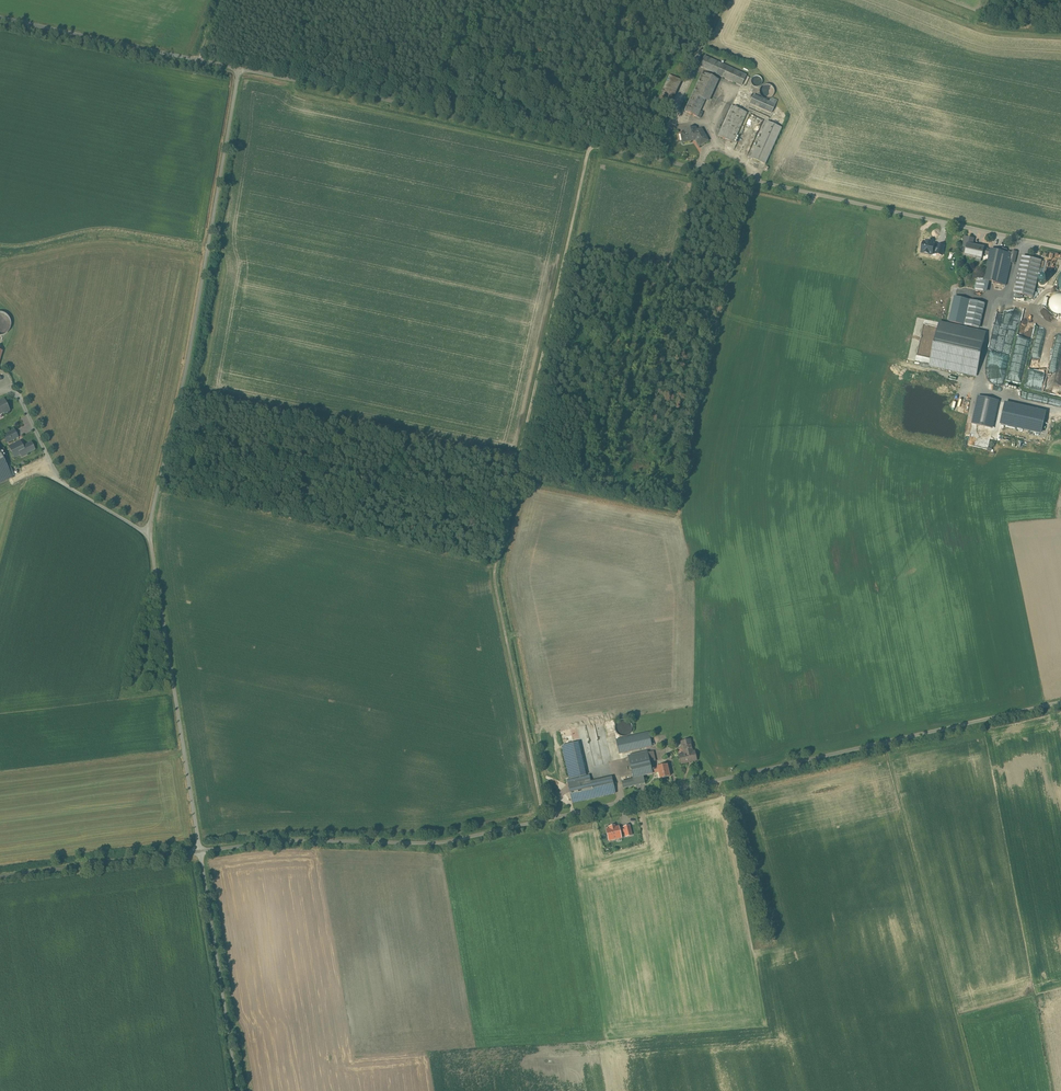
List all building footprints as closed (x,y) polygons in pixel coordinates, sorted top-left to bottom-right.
[(721,63),(715,74),(740,86),(745,74),(721,63)] [(700,72),(683,109),(690,113),(698,97),(701,98),(711,77),(700,72)] [(672,103),(682,79),(669,74),(660,98),(662,99),(663,95),(666,96),(667,93),(671,95),(670,98),(672,99),(671,103),(672,103)] [(761,85),(761,95),(765,94),(766,99),(773,98),(773,85),(761,85)] [(752,95),(749,102),(770,112),(773,105),(752,95)] [(717,136),(734,144),(749,113),(731,105),(717,136)] [(763,161),(779,126),(749,113),(734,144),(733,148),(763,161)] [(699,145),(708,141),(702,129),(696,130),(696,128),(685,130),(685,132),(681,133),(683,142),(696,140),(699,145)] [(981,258),(984,248),(968,245),(965,255),(976,257),(977,258),(980,259),(981,258)] [(1007,284),(1013,252),(993,248),(986,280),(1007,284)] [(1042,259),(1024,256),(1017,291),(1020,292),(1036,295),(1042,259)] [(1020,292),(1017,291),(1004,289),(1002,298),(1018,301),(1020,292)] [(1057,293),(1054,294),(1051,296),(1048,299),(1047,303),(1047,306),(1049,310),(1051,313),(1054,315),(1058,316),(1060,315),(1060,293),(1057,293)] [(981,330),(987,302),(968,297),(961,325),(981,330)] [(8,312),(0,312),(0,334),(9,333),(8,312)] [(1001,324),(996,350),(1004,352),(1009,326),(1001,324)] [(978,377),(985,340),(938,330),(931,367),(978,377)] [(1024,380),(1028,347),(1015,345),(1011,372),(1019,373),(1018,379),(1024,380)] [(1040,378),(1040,376),(1031,373),(1028,385),(1033,386),(1032,388),(1037,389),(1037,387),(1041,388),(1044,379),(1040,378)] [(999,401),(978,396),(972,424),(993,429),(999,401)] [(3,400),(0,402),(0,415),(9,410),(3,400)] [(1005,402),(1000,424),(1041,434),(1046,412),(1005,402)] [(14,429),(2,434),(6,443),(18,438),(14,429)] [(34,450),(31,443),(23,447),(20,442),(9,447),(14,458),(22,454),(21,453),(24,451),(25,454),(34,450)] [(0,456),(0,486),(12,480),(0,456)] [(580,729),(586,760),(602,757),(601,754),(606,753),(606,752),(609,752),(608,748),(604,748),(603,744),(606,743),(603,724),(580,729)] [(617,740),(620,754),(653,747),(649,733),(617,740)] [(697,753),(693,754),(693,740),(683,740),(684,754),(679,754),(680,765),(697,764),(697,753)] [(625,787),(635,785),(637,784),(654,781),(647,752),(628,756),(633,779),(623,781),(625,787)] [(658,768),(661,780),(670,778),(668,765),(658,768)] [(612,774),(591,779),(590,773),(566,779),(572,805),(592,801),(596,800),(616,795),(612,774)] [(610,829),(606,830),(609,841),(617,839),(616,836),(621,835),(620,833),(619,829),(619,827),(615,828),(615,827),(610,828),(610,829)]
